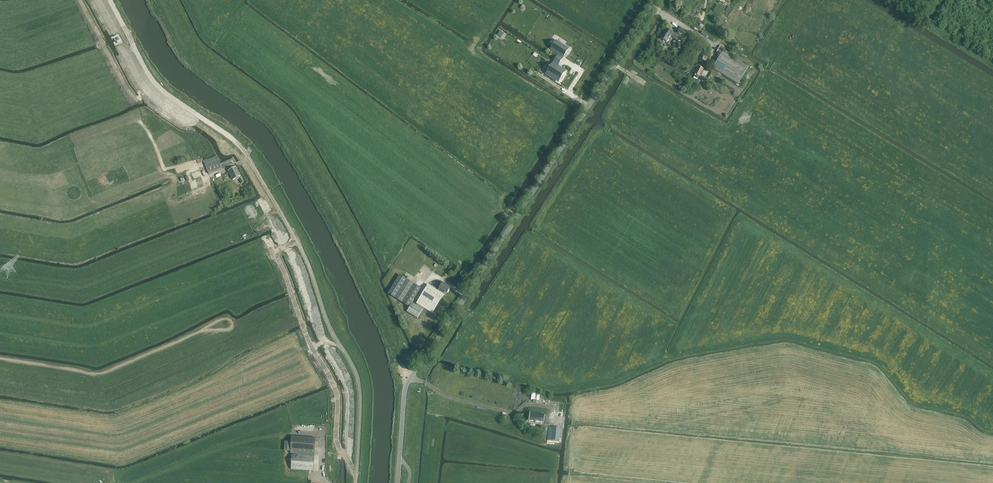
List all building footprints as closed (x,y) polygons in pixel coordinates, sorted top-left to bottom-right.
[(660,38),(666,42),(671,35),(676,39),(679,35),(667,28),(660,38)] [(684,36),(690,39),(693,35),(687,32),(680,28),(676,33),(683,38),(684,36)] [(556,40),(550,49),(563,58),(569,49),(556,40)] [(713,69),(707,79),(716,84),(721,74),(738,85),(749,67),(723,51),(724,50),(719,48),(717,52),(721,55),(712,69),(713,69)] [(553,62),(547,71),(555,76),(554,78),(559,82),(566,71),(560,68),(559,70),(556,69),(558,66),(558,65),(553,62)] [(230,166),(236,163),(233,158),(221,164),(217,156),(204,161),(209,174),(222,169),(230,165),(230,166)] [(237,180),(240,178),(240,177),(241,176),(237,167),(228,171),(233,180),(237,179),(237,180)] [(281,242),(277,234),(272,236),(272,235),(262,240),(267,249),(281,242)] [(395,298),(407,279),(400,275),(388,294),(395,298)] [(407,279),(395,298),(402,303),(414,284),(407,279)] [(444,295),(443,294),(444,292),(447,293),(450,288),(443,283),(438,291),(428,285),(417,303),(432,313),(444,295)] [(414,284),(402,303),(407,306),(414,295),(415,297),(421,288),(414,284)] [(423,310),(412,303),(407,311),(418,318),(423,310)] [(532,393),(531,399),(533,400),(533,403),(536,403),(537,400),(539,401),(540,394),(532,393)] [(546,407),(531,405),(530,412),(545,414),(546,407)] [(530,412),(529,420),(544,422),(545,414),(530,412)] [(549,427),(547,440),(559,441),(561,428),(549,427)] [(314,470),(316,438),(292,437),(292,442),(291,451),(291,454),(292,454),(291,469),(314,470)]
